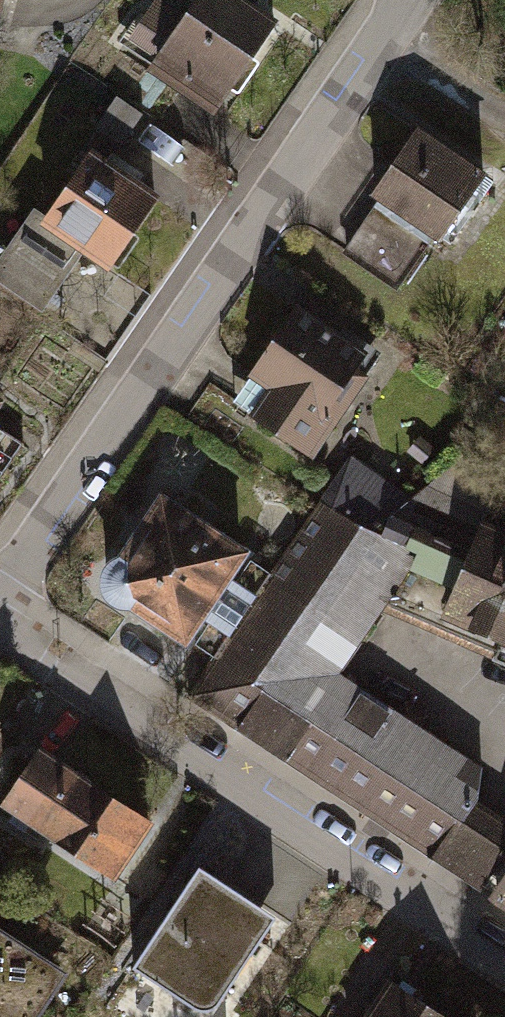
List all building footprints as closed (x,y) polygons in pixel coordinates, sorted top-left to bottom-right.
[(212,129),(272,40),(213,0),(204,0),(146,85),(212,129)] [(419,135),(359,212),(425,263),(485,186),(419,135)] [(89,154),(37,233),(108,279),(160,201),(89,154)] [(288,320),(222,414),(300,468),(365,374),(288,320)] [(0,388),(0,407),(8,393),(0,388)] [(390,540),(411,485),(353,463),(332,518),(390,540)] [(495,494),(438,474),(419,530),(476,549),(495,494)] [(242,570),(153,507),(89,597),(178,660),(242,570)] [(331,523),(207,705),(479,900),(504,862),(504,823),(476,813),(483,769),(344,681),(412,563),(331,523)] [(478,551),(464,587),(461,586),(439,648),(504,672),(504,561),(478,551)] [(28,762),(0,810),(0,834),(109,899),(148,833),(28,762)] [(479,900),(504,916),(504,862),(479,900)] [(265,914),(187,865),(123,964),(190,1007),(201,1005),(210,998),(265,914)] [(53,977),(0,939),(0,1016),(27,1016),(53,977)] [(380,993),(366,1016),(419,1016),(380,993)]
